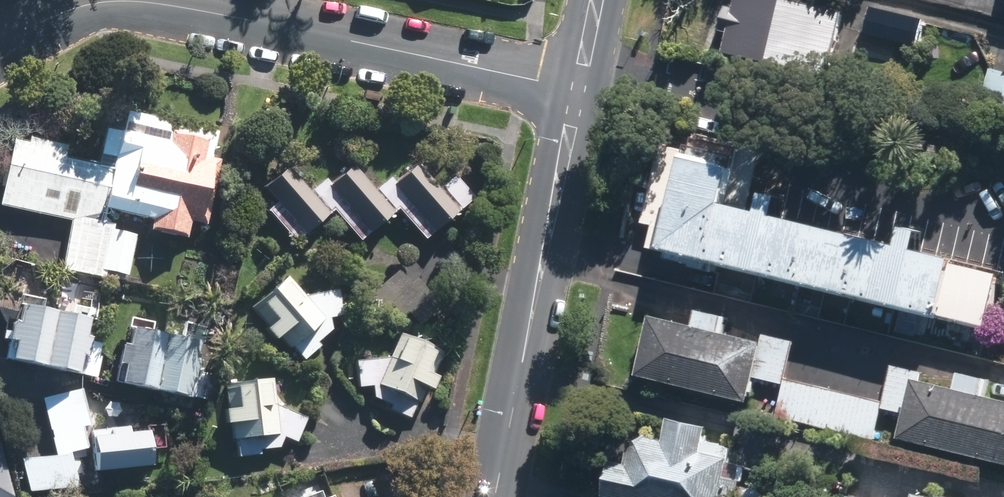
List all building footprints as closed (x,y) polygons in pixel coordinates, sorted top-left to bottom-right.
[(810,0),(743,0),(741,6),(732,4),(726,30),(736,32),(731,52),(834,76),(849,9),(810,0)] [(913,13),(875,4),(868,33),(906,42),(913,13)] [(995,67),(986,105),(1003,109),(1003,69),(995,67)] [(125,112),(121,131),(120,131),(115,130),(105,128),(103,128),(95,165),(81,162),(60,268),(103,277),(105,271),(126,275),(135,234),(111,229),(112,225),(101,223),(104,209),(150,219),(148,230),(186,237),(189,221),(205,224),(219,159),(211,157),(217,129),(125,111),(125,112)] [(37,213),(49,156),(64,159),(67,144),(12,133),(0,192),(0,206),(37,213)] [(653,246),(671,251),(669,257),(696,264),(696,266),(717,271),(719,262),(1001,330),(1003,318),(1003,262),(741,200),(749,165),(741,163),(744,152),(668,134),(647,222),(658,225),(653,246)] [(350,164),(329,184),(323,178),(307,192),(285,167),(261,188),(274,201),(265,209),(294,242),(302,234),(303,234),(331,210),(358,241),(367,233),(368,234),(397,209),(423,238),(432,230),(432,231),(472,197),(452,175),(437,189),(415,163),(393,182),(389,177),(374,190),(350,164)] [(720,273),(700,269),(696,287),(715,292),(720,273)] [(341,316),(336,290),(303,296),(285,275),(249,307),(266,325),(262,329),(273,341),(277,337),(288,350),(290,347),(300,359),(317,346),(314,343),(330,329),(328,318),(341,316)] [(83,336),(87,319),(20,305),(17,322),(11,321),(7,341),(10,342),(6,357),(9,358),(9,360),(75,374),(76,372),(79,372),(82,357),(85,357),(89,337),(83,336)] [(721,330),(724,315),(700,309),(696,324),(652,313),(637,374),(749,401),(755,380),(781,386),(792,344),(761,337),(760,340),(721,330)] [(193,360),(197,342),(130,328),(127,345),(121,344),(117,364),(119,365),(116,380),(119,381),(119,383),(185,397),(185,395),(189,396),(192,380),(194,380),(199,360),(193,360)] [(430,390),(435,377),(432,375),(441,352),(397,332),(386,357),(354,360),(356,385),(370,384),(372,397),(390,405),(389,408),(408,417),(415,401),(417,402),(424,387),(430,390)] [(924,377),(925,374),(894,366),(883,410),(907,415),(902,437),(1003,460),(1003,396),(987,392),(991,377),(962,370),(959,385),(924,377)] [(293,441),(304,418),(274,404),(270,377),(223,382),(226,408),(221,409),(223,425),(229,424),(231,439),(234,439),(236,455),(257,453),(257,449),(277,446),(282,436),(293,441)] [(786,377),(777,416),(874,440),(883,402),(883,401),(800,380),(786,377)] [(78,486),(69,452),(87,448),(82,426),(90,424),(80,386),(40,397),(54,455),(42,458),(51,492),(78,486)] [(647,431),(632,442),(629,459),(614,456),(605,494),(618,496),(737,496),(741,478),(728,475),(732,454),(729,454),(732,443),(707,438),(711,421),(672,413),(667,435),(647,431)] [(93,472),(144,466),(139,425),(89,430),(93,472)]
